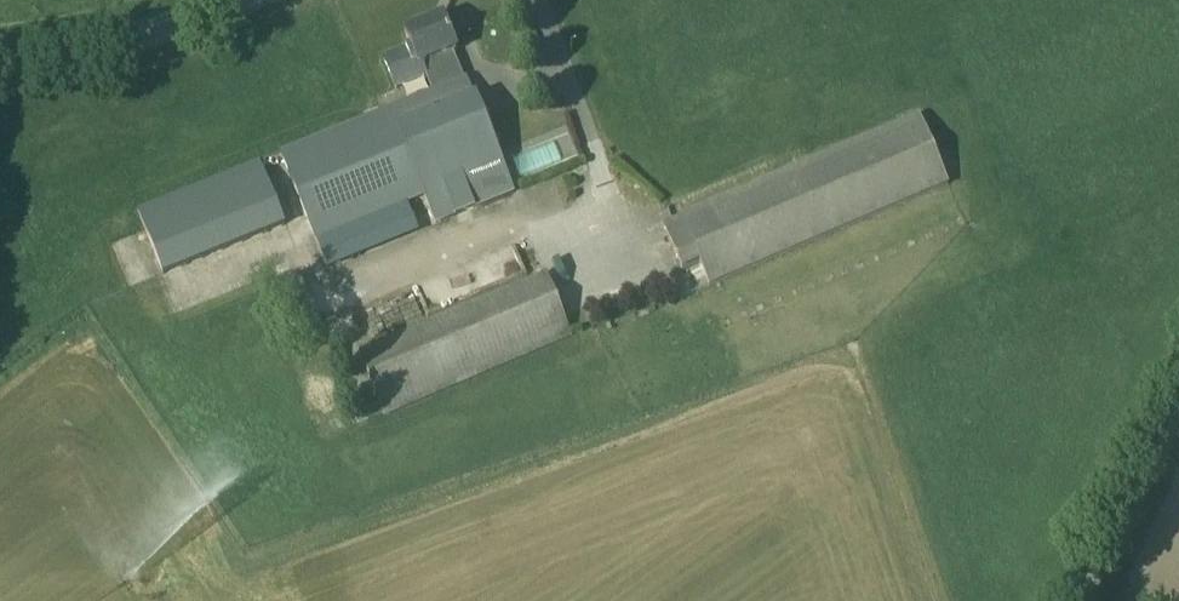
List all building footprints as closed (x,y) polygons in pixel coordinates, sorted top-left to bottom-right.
[(433,93),(281,153),(306,216),(315,239),(421,197),(435,224),(512,190),(475,97),(472,98),(465,79),(464,80),(453,52),(456,51),(442,17),(404,33),(410,48),(383,59),(396,89),(426,76),(433,93)] [(710,286),(809,243),(948,184),(920,117),(663,226),(682,271),(700,263),(710,286)] [(258,163),(138,212),(144,226),(163,274),(248,239),(283,225),(258,163)] [(384,414),(572,335),(547,275),(359,354),(384,414)]
